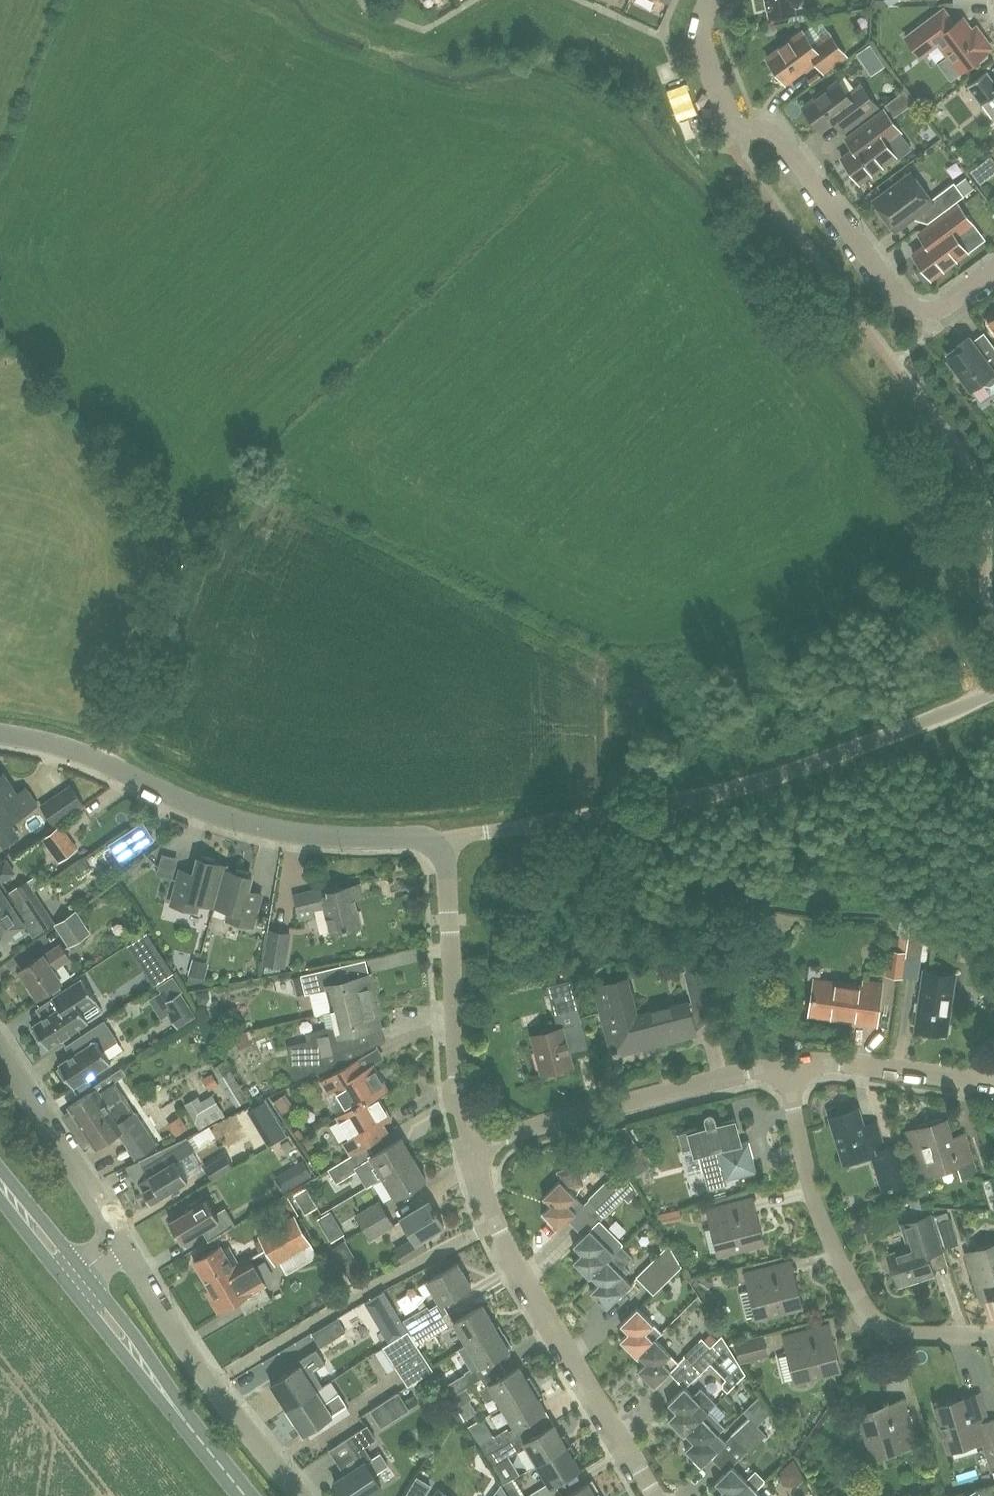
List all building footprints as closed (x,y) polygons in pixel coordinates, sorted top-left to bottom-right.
[(795,4),(797,5),(799,0),(765,0),(769,19),(797,14),(795,4)] [(954,24),(943,9),(906,37),(920,56),(938,43),(960,72),(975,61),(980,62),(988,56),(988,52),(987,50),(991,47),(976,27),(972,30),(962,18),(954,24)] [(803,32),(767,58),(770,61),(768,65),(773,72),(778,71),(786,82),(815,60),(824,71),(845,55),(829,34),(813,46),(803,32)] [(968,85),(982,104),(993,96),(993,98),(993,82),(986,71),(968,85)] [(837,81),(804,107),(821,130),(834,120),(843,131),(877,106),(861,85),(847,95),(837,81)] [(884,111),(862,127),(861,126),(843,139),(852,151),(842,158),(860,182),(895,155),(885,142),(900,131),(884,111)] [(966,178),(956,185),(954,182),(931,199),(912,173),(874,201),(895,230),(936,199),(945,210),(964,196),(965,196),(974,189),(966,178)] [(958,205),(938,221),(936,219),(916,234),(925,245),(913,254),(931,278),(966,251),(956,237),(973,224),(958,205)] [(869,272),(862,277),(876,293),(882,287),(869,272)] [(973,341),(969,337),(957,346),(960,350),(948,358),(971,389),(982,381),(984,385),(991,386),(993,383),(993,352),(987,356),(983,356),(973,341)] [(4,845),(17,836),(8,823),(37,805),(25,788),(17,794),(3,773),(0,775),(0,840),(4,845)] [(72,783),(60,791),(59,790),(38,804),(52,826),(73,812),(74,813),(86,805),(72,783)] [(143,823),(124,835),(135,851),(153,838),(143,823)] [(59,863),(78,848),(61,824),(41,839),(59,863)] [(225,870),(226,866),(215,863),(216,859),(202,855),(201,859),(199,858),(194,874),(181,870),(172,905),(197,911),(199,902),(214,906),(224,870),(225,870)] [(33,892),(28,884),(26,881),(10,892),(4,883),(16,875),(6,860),(0,864),(0,915),(33,892)] [(228,920),(253,927),(262,893),(248,890),(252,877),(249,876),(250,872),(236,869),(235,872),(225,870),(226,866),(225,870),(224,870),(214,906),(230,910),(228,920)] [(0,915),(0,939),(3,942),(12,935),(16,940),(31,930),(35,935),(55,921),(41,901),(39,902),(33,893),(45,885),(45,884),(33,892),(0,915)] [(331,934),(360,927),(351,887),(340,889),(339,885),(294,895),(300,919),(313,917),(311,908),(325,905),(331,934)] [(69,947),(91,933),(75,911),(54,924),(69,947)] [(284,969),(292,932),(269,927),(261,964),(284,969)] [(906,958),(903,977),(917,980),(920,959),(922,959),(926,930),(910,927),(906,958)] [(53,970),(69,960),(60,945),(43,956),(43,955),(19,971),(38,999),(61,984),(53,970)] [(708,998),(700,966),(696,952),(682,956),(686,970),(683,970),(692,1002),(706,998),(707,999),(708,998)] [(127,977),(145,972),(142,957),(123,962),(127,977)] [(210,963),(193,958),(189,974),(205,979),(210,963)] [(324,1015),(378,1002),(371,975),(345,981),(342,967),(301,977),(306,996),(331,990),(336,1011),(324,1014),(324,1015)] [(947,1034),(955,975),(923,970),(915,1030),(947,1034)] [(60,1007),(43,1018),(35,1023),(34,1024),(36,1027),(32,1029),(40,1041),(44,1039),(49,1047),(50,1046),(88,1021),(89,1021),(81,1009),(96,999),(83,978),(53,997),(60,1007)] [(563,1027),(557,1028),(532,1035),(543,1074),(574,1066),(570,1051),(566,1039),(586,1034),(574,987),(573,988),(571,980),(555,984),(561,1012),(559,1013),(563,1027)] [(615,1056),(697,1035),(689,1004),(637,1017),(627,980),(596,988),(615,1056)] [(877,1025),(882,985),(864,982),(864,987),(817,980),(812,1014),(833,1017),(834,1015),(856,1018),(855,1022),(877,1025)] [(179,1027),(197,1016),(181,991),(166,1001),(172,1010),(169,1012),(179,1027)] [(382,1019),(378,1002),(324,1015),(328,1030),(307,1035),(308,1042),(297,1045),(304,1076),(325,1068),(323,1059),(362,1049),(361,1048),(358,1035),(380,1030),(385,1029),(382,1019)] [(76,1085),(110,1063),(103,1051),(119,1040),(105,1019),(81,1035),(88,1045),(61,1063),(61,1062),(60,1063),(62,1066),(58,1068),(66,1080),(69,1078),(75,1086),(76,1086),(76,1085)] [(236,1108),(247,1102),(224,1060),(213,1066),(220,1078),(219,1078),(236,1108)] [(377,1096),(377,1097),(388,1091),(373,1066),(364,1072),(357,1061),(322,1082),(329,1094),(335,1090),(348,1112),(349,1113),(377,1096)] [(157,1146),(116,1082),(116,1081),(127,1074),(123,1067),(93,1086),(95,1089),(69,1106),(96,1148),(120,1133),(136,1159),(157,1146)] [(283,1115),(295,1107),(286,1092),(273,1101),(283,1115)] [(222,1115),(210,1093),(198,1100),(195,1095),(181,1103),(193,1130),(222,1115)] [(391,1120),(377,1097),(377,1096),(349,1113),(348,1112),(338,1118),(352,1141),(345,1145),(352,1155),(353,1157),(389,1136),(382,1125),(391,1120)] [(266,1101),(248,1112),(254,1122),(272,1111),(266,1101)] [(884,1193),(908,1185),(896,1145),(884,1149),(876,1122),(863,1126),(857,1108),(831,1116),(845,1162),(872,1154),(884,1193)] [(277,1110),(264,1117),(271,1130),(284,1123),(277,1110)] [(727,1179),(757,1172),(749,1141),(741,1142),(736,1120),(718,1124),(717,1118),(717,1117),(716,1116),(715,1114),(713,1114),(711,1113),(710,1113),(709,1114),(708,1115),(707,1115),(707,1116),(706,1118),(706,1119),(706,1120),(708,1127),(679,1134),(684,1151),(698,1148),(709,1190),(729,1185),(727,1179)] [(963,1177),(977,1173),(965,1133),(953,1137),(947,1119),(908,1131),(922,1176),(960,1165),(963,1177)] [(149,1175),(139,1182),(151,1202),(163,1195),(164,1198),(174,1192),(172,1189),(189,1179),(177,1160),(195,1149),(188,1137),(140,1160),(149,1175)] [(385,1179),(416,1161),(404,1141),(373,1158),(373,1159),(363,1165),(368,1173),(378,1168),(385,1179)] [(635,1177),(651,1168),(637,1145),(621,1155),(635,1177)] [(225,1154),(204,1167),(213,1180),(234,1167),(225,1154)] [(360,1169),(353,1157),(352,1155),(328,1169),(337,1183),(360,1169)] [(416,1161),(385,1179),(396,1198),(427,1180),(416,1161)] [(560,1229),(568,1220),(585,1205),(569,1189),(576,1186),(583,1180),(579,1165),(557,1171),(560,1180),(543,1196),(552,1205),(544,1213),(560,1229)] [(617,1188),(598,1207),(607,1216),(625,1197),(629,1201),(639,1191),(628,1176),(617,1188)] [(617,1188),(608,1179),(589,1197),(598,1207),(617,1188)] [(305,1214),(318,1207),(307,1187),(294,1194),(305,1214)] [(177,1233),(182,1241),(202,1229),(209,1241),(237,1225),(226,1207),(217,1213),(208,1198),(190,1209),(189,1206),(179,1212),(181,1214),(170,1221),(172,1224),(170,1225),(175,1234),(177,1233)] [(364,1227),(365,1229),(368,1227),(388,1214),(389,1214),(380,1201),(357,1215),(364,1227)] [(421,1239),(444,1225),(430,1201),(401,1218),(414,1239),(396,1250),(404,1262),(427,1248),(421,1239)] [(735,1203),(707,1210),(712,1227),(718,1252),(718,1254),(766,1242),(758,1213),(739,1218),(735,1203)] [(679,1209),(656,1214),(658,1225),(682,1220),(679,1209)] [(947,1255),(933,1214),(932,1211),(900,1222),(909,1249),(889,1255),(899,1287),(937,1275),(932,1260),(947,1255)] [(937,1215),(939,1222),(937,1223),(946,1248),(960,1243),(952,1218),(950,1219),(948,1211),(937,1215)] [(388,1214),(368,1227),(365,1229),(371,1240),(395,1225),(388,1214)] [(281,1263),(293,1256),(299,1267),(318,1256),(295,1215),(258,1235),(276,1266),(281,1263)] [(592,1276),(622,1247),(621,1246),(623,1244),(599,1220),(574,1246),(581,1253),(574,1261),(590,1278),(592,1276)] [(646,1286),(677,1256),(669,1244),(637,1276),(646,1286)] [(993,1298),(993,1245),(966,1254),(981,1302),(993,1298)] [(209,1292),(254,1266),(249,1258),(238,1264),(229,1247),(222,1250),(220,1246),(195,1261),(200,1270),(197,1271),(202,1279),(205,1277),(212,1289),(208,1291),(209,1292)] [(622,1247),(592,1276),(599,1283),(591,1292),(608,1308),(632,1283),(624,1275),(629,1270),(624,1265),(632,1256),(622,1247)] [(677,1256),(646,1286),(654,1294),(683,1266),(677,1256)] [(441,1305),(471,1286),(458,1263),(428,1282),(441,1305)] [(254,1266),(209,1292),(220,1312),(223,1310),(224,1310),(253,1292),(265,1285),(254,1266)] [(797,1278),(779,1283),(775,1266),(745,1274),(749,1291),(741,1293),(747,1320),(804,1306),(797,1278)] [(413,1336),(449,1314),(449,1312),(436,1319),(428,1305),(403,1320),(413,1336)] [(469,1345),(497,1328),(484,1306),(456,1323),(469,1345)] [(637,1357),(639,1356),(656,1340),(662,1334),(638,1308),(621,1325),(629,1333),(621,1341),(637,1357)] [(449,1314),(413,1336),(418,1345),(455,1322),(449,1314)] [(321,1347),(347,1332),(338,1317),(312,1333),(321,1347)] [(482,1367),(511,1350),(510,1349),(513,1347),(506,1335),(502,1337),(497,1328),(469,1345),(482,1367)] [(812,1330),(783,1337),(788,1354),(794,1379),(795,1381),(841,1370),(834,1340),(815,1345),(812,1330)] [(408,1331),(383,1347),(395,1367),(421,1351),(408,1331)] [(770,1349),(766,1334),(737,1342),(741,1357),(770,1349)] [(712,1347),(693,1365),(701,1374),(729,1346),(722,1335),(711,1346),(712,1347)] [(684,1356),(693,1365),(712,1347),(711,1346),(702,1338),(684,1356)] [(656,1340),(639,1356),(646,1363),(638,1371),(655,1388),(671,1371),(663,1363),(671,1355),(656,1340)] [(288,1409),(318,1390),(310,1376),(323,1367),(316,1356),(302,1365),(301,1364),(271,1384),(288,1409)] [(451,1398),(467,1388),(483,1378),(475,1366),(465,1372),(466,1373),(444,1387),(451,1398)] [(503,1407),(537,1386),(531,1376),(527,1378),(520,1366),(480,1390),(487,1401),(496,1395),(503,1407)] [(537,1386),(503,1407),(516,1429),(546,1411),(539,1399),(543,1396),(537,1386)] [(686,1435),(710,1412),(709,1412),(717,1404),(701,1388),(694,1396),(685,1387),(668,1403),(676,1412),(668,1419),(685,1436),(686,1435)] [(467,1388),(451,1398),(458,1408),(465,1420),(477,1412),(470,1400),(473,1399),(467,1388)] [(318,1390),(288,1409),(304,1433),(334,1414),(333,1413),(347,1404),(340,1392),(326,1401),(318,1390)] [(385,1400),(396,1418),(410,1409),(398,1392),(385,1400)] [(988,1420),(979,1392),(937,1405),(951,1452),(985,1442),(992,1467),(993,1467),(993,1419),(988,1420)] [(891,1421),(886,1404),(859,1412),(873,1459),(917,1446),(907,1416),(891,1421)] [(727,1443),(718,1434),(725,1428),(710,1412),(686,1435),(693,1442),(685,1450),(702,1467),(727,1443)] [(751,1435),(759,1427),(749,1417),(731,1435),(741,1445),(751,1435)] [(561,1436),(561,1435),(554,1424),(524,1442),(538,1465),(572,1445),(565,1433),(561,1436)] [(347,1438),(356,1452),(364,1446),(376,1438),(367,1425),(347,1438)] [(517,1439),(515,1435),(510,1427),(480,1445),(487,1456),(517,1439)] [(765,1433),(759,1427),(751,1435),(741,1445),(749,1452),(767,1435),(765,1433)] [(517,1439),(487,1456),(493,1466),(523,1449),(517,1439)] [(572,1445),(538,1465),(551,1486),(581,1469),(574,1457),(578,1454),(572,1445)] [(364,1463),(345,1476),(335,1482),(335,1483),(342,1494),(339,1495),(367,1495),(382,1487),(374,1475),(389,1465),(381,1453),(372,1459),(366,1463),(366,1462),(364,1463)] [(778,1477),(787,1493),(807,1482),(798,1466),(778,1477)] [(757,1491),(765,1482),(756,1474),(748,1482),(732,1467),(716,1484),(724,1491),(719,1495),(752,1495),(757,1491)] [(405,1495),(424,1495),(431,1484),(417,1476),(405,1495)] [(600,1491),(593,1480),(566,1495),(603,1495),(600,1491)] [(544,1486),(527,1495),(551,1495),(544,1486)]
